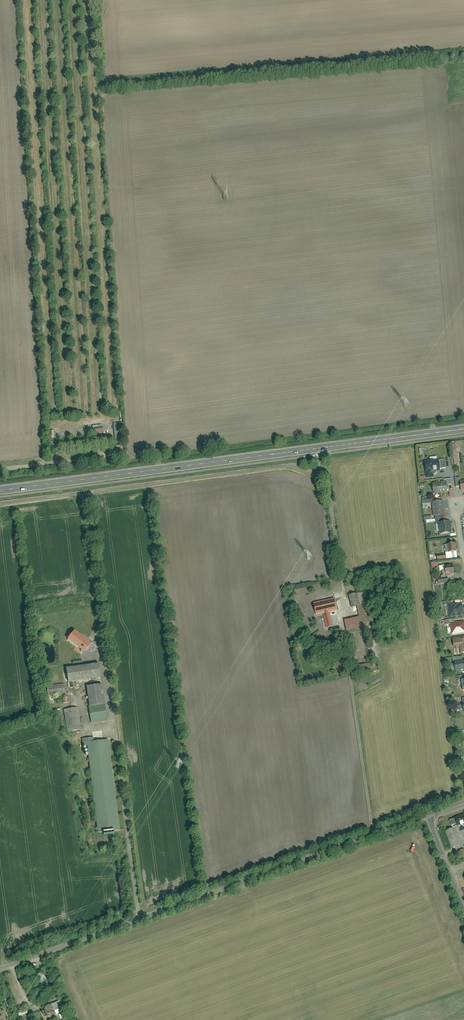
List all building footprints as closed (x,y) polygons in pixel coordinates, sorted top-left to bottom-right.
[(103,423),(92,424),(93,435),(103,433),(103,423)] [(441,471),(439,460),(426,462),(427,471),(425,471),(427,479),(435,478),(434,472),(441,471)] [(448,493),(446,482),(433,484),(434,495),(448,493)] [(443,501),(431,503),(434,516),(445,515),(443,501)] [(452,533),(450,521),(438,523),(440,534),(452,533)] [(458,557),(456,543),(445,545),(446,554),(436,555),(437,560),(458,557)] [(447,575),(455,574),(453,565),(445,566),(447,575)] [(357,594),(348,596),(351,608),(360,606),(357,594)] [(334,600),(315,604),(317,616),(323,615),(327,629),(334,628),(330,613),(337,612),(334,600)] [(463,615),(463,611),(463,601),(448,603),(450,617),(463,615)] [(360,624),(366,623),(362,606),(357,607),(360,624)] [(358,618),(345,621),(347,632),(361,629),(358,618)] [(451,624),(452,634),(463,632),(463,622),(451,624)] [(91,643),(74,631),(67,640),(84,653),(88,648),(91,643)] [(453,637),(454,648),(459,648),(459,653),(463,653),(463,636),(453,637)] [(93,652),(97,647),(92,642),(91,643),(88,648),(93,652)] [(463,657),(463,659),(455,660),(456,671),(463,671),(463,657)] [(98,663),(67,668),(69,682),(100,677),(98,663)] [(379,671),(378,663),(365,664),(365,668),(367,668),(367,671),(379,671)] [(64,683),(49,686),(50,695),(66,693),(64,683)] [(102,684),(87,686),(91,722),(107,720),(102,684)] [(79,707),(64,709),(68,731),(82,729),(79,707)] [(120,829),(108,740),(94,742),(94,738),(83,739),(84,746),(87,745),(99,832),(120,829)] [(455,819),(458,826),(461,832),(463,830),(463,828),(463,827),(463,815),(455,819)] [(458,826),(445,832),(452,848),(461,844),(460,841),(463,839),(461,832),(458,826)] [(59,1001),(52,1004),(55,1010),(62,1007),(59,1001)]
